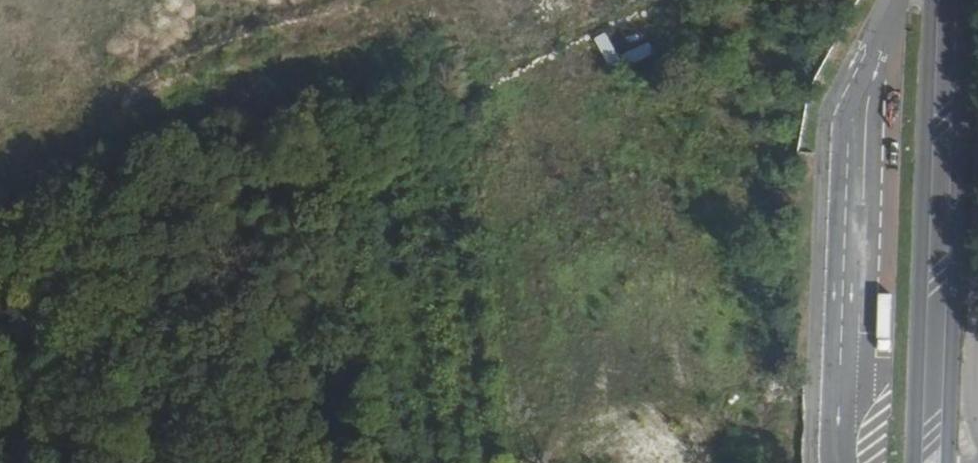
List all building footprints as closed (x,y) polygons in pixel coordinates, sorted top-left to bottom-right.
[(611,35),(600,39),(611,66),(623,62),(611,35)]
